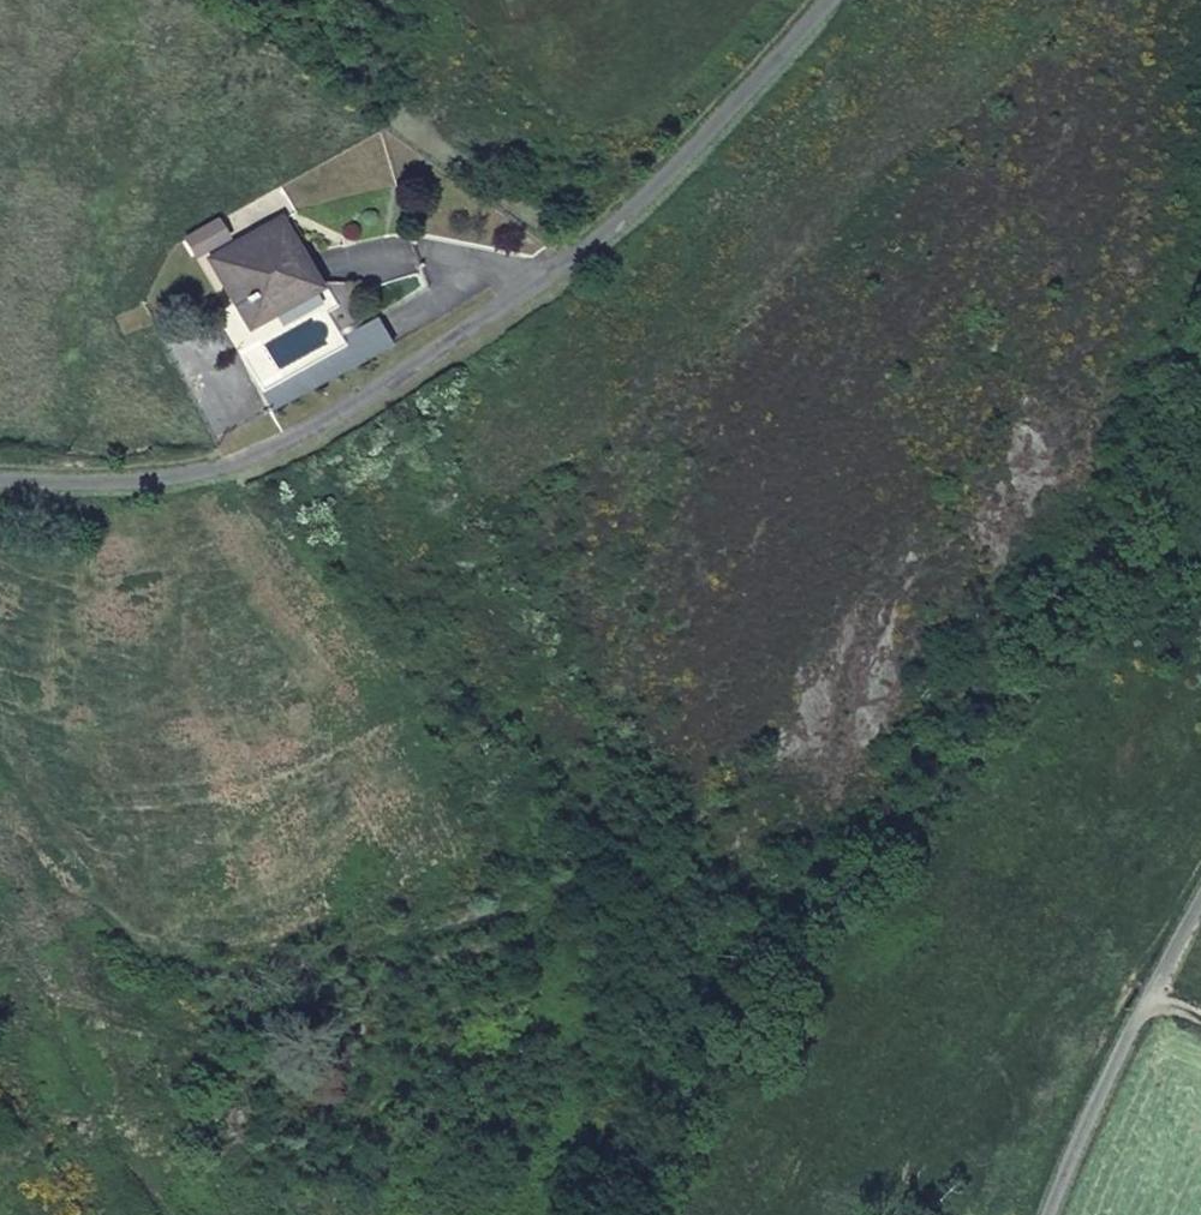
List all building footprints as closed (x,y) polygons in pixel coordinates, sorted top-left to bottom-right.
[(310,289),(274,225),(210,260),(247,326),(310,289)] [(255,385),(269,414),(389,346),(374,318),(331,341),(280,369),(255,385)]
